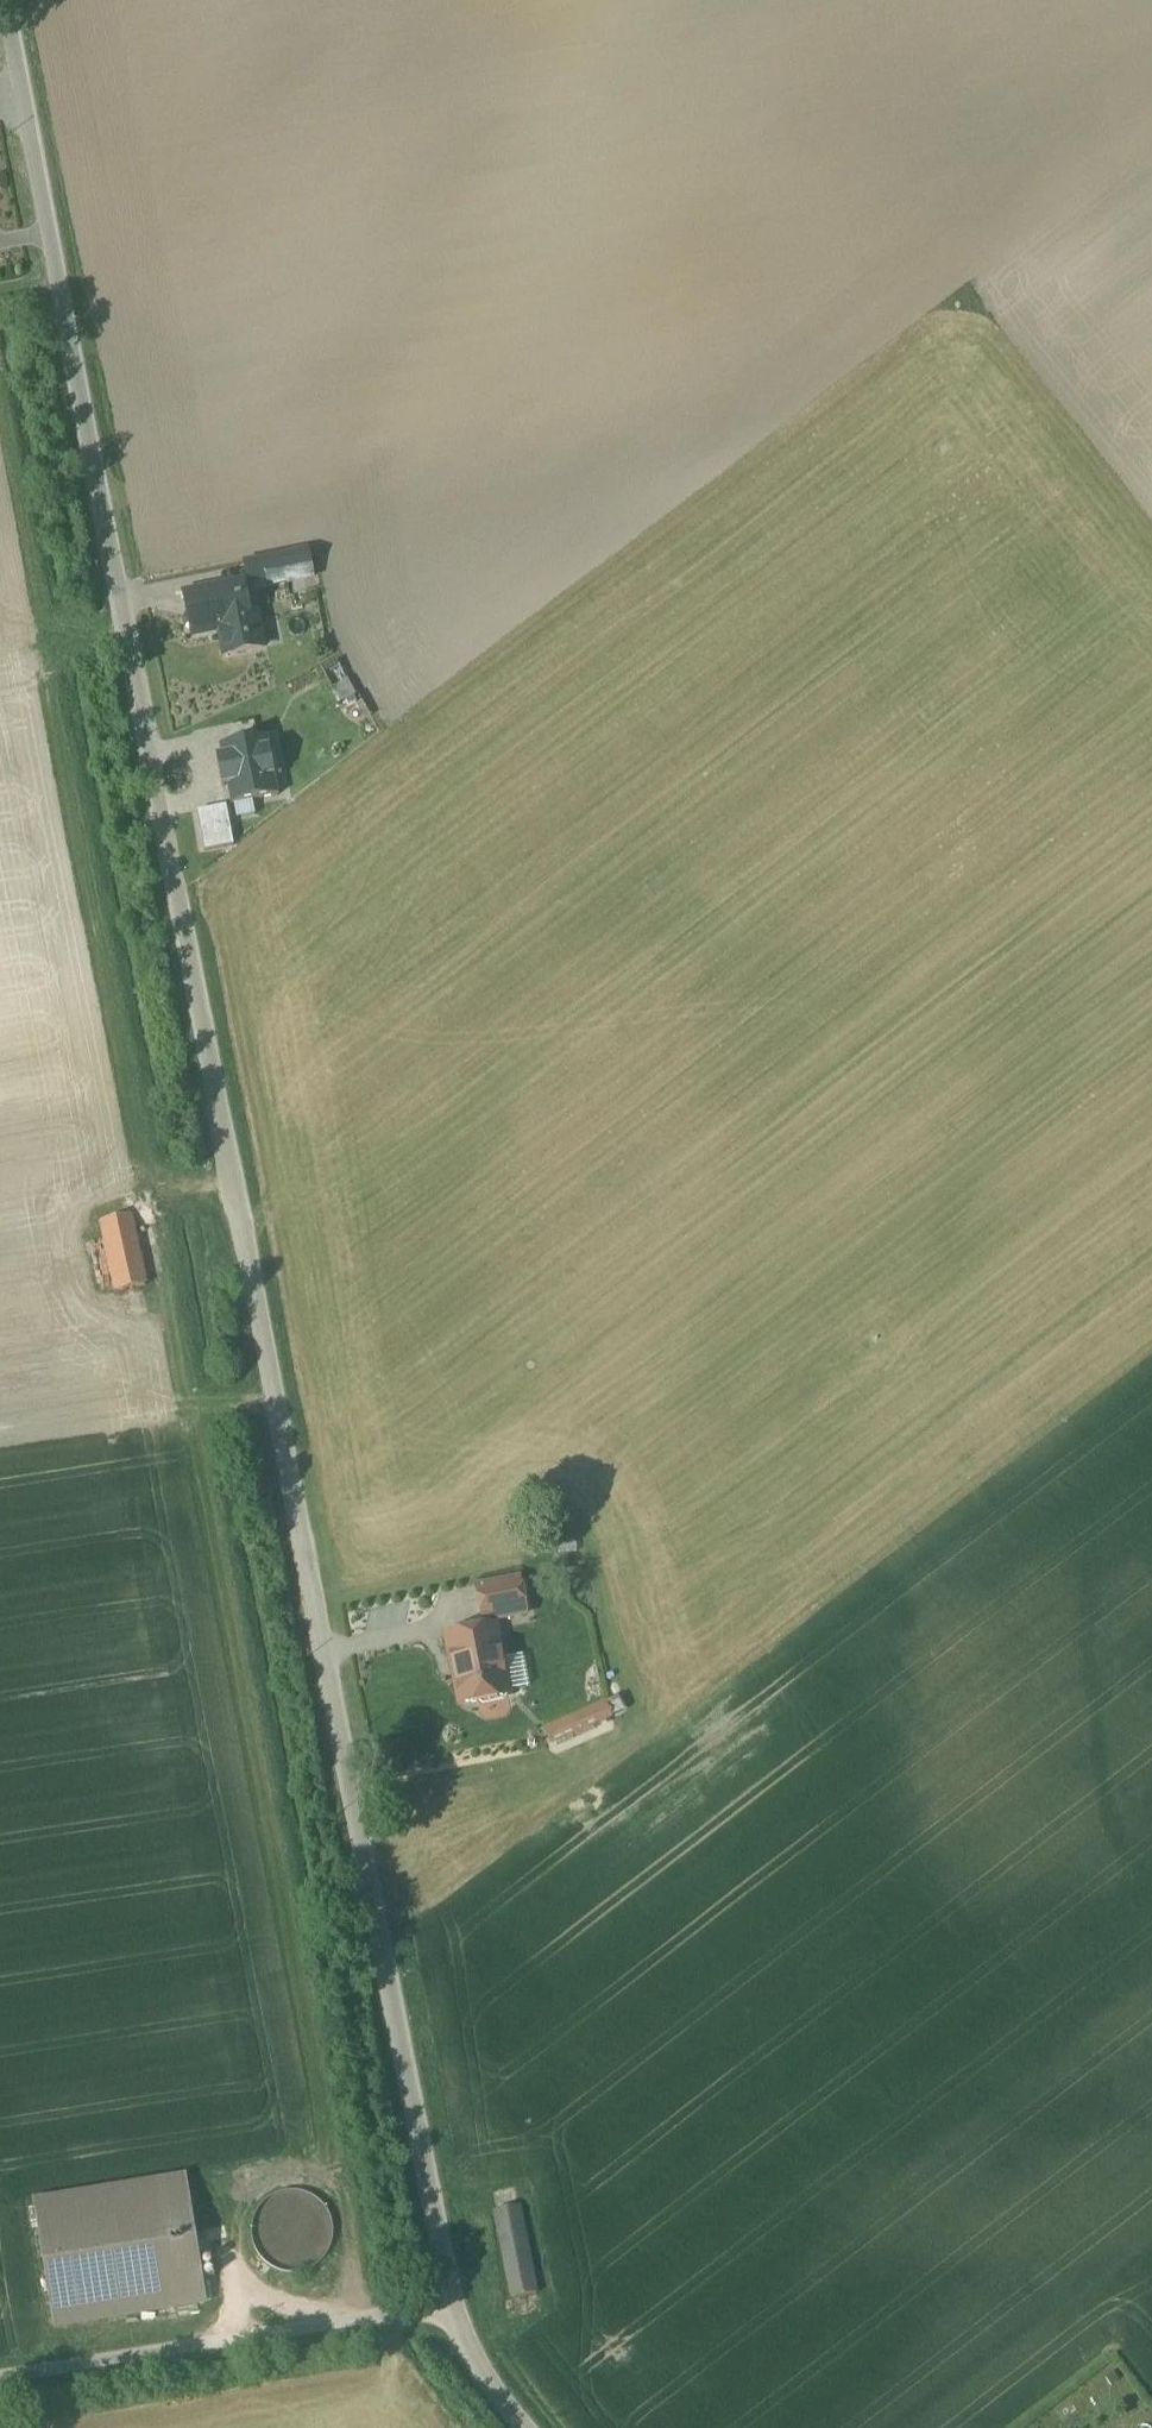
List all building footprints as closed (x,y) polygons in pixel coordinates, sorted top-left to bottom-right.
[(249,583),(249,584),(286,576),(282,556),(244,564),(248,583),(249,583)] [(248,583),(239,585),(239,584),(185,595),(193,637),(226,630),(231,655),(263,649),(256,613),(245,615),(239,586),(249,584),(249,583),(248,583)] [(270,739),(270,741),(298,735),(295,717),(264,723),(267,740),(270,739)] [(270,739),(267,740),(209,750),(217,792),(277,781),(270,741),(270,739)] [(130,1217),(102,1223),(117,1293),(145,1287),(130,1217)] [(519,1580),(477,1589),(484,1624),(526,1615),(519,1580)] [(495,1630),(448,1639),(461,1703),(463,1703),(469,1707),(479,1705),(482,1699),(507,1694),(495,1630)] [(604,1704),(547,1730),(553,1743),(610,1718),(604,1704)] [(111,2190),(35,2202),(55,2327),(206,2303),(195,2235),(120,2247),(111,2190)] [(330,2248),(333,2232),(330,2217),(321,2204),(307,2195),(292,2193),(276,2196),(263,2205),(255,2218),(252,2234),(256,2249),(265,2262),(278,2271),(294,2274),(309,2270),(322,2261),(330,2248)] [(520,2208),(495,2212),(512,2300),(537,2295),(520,2208)]
